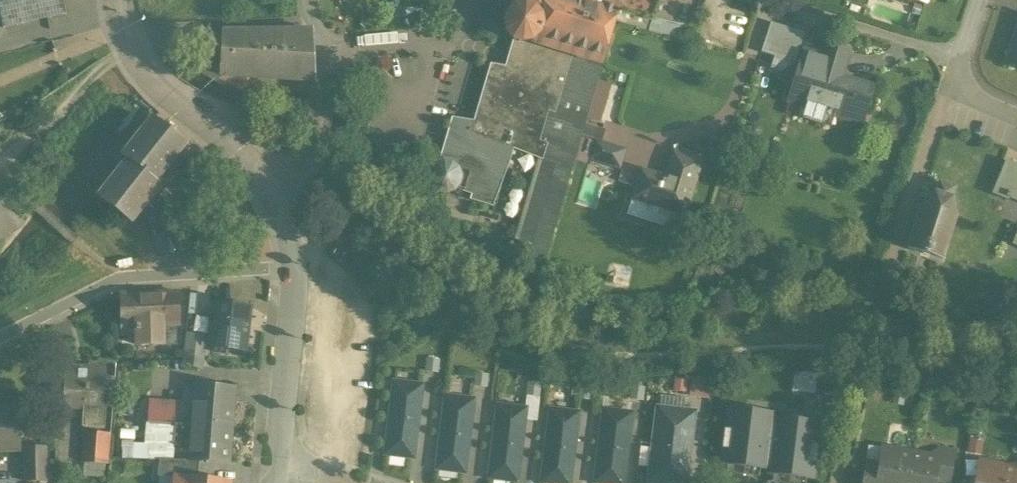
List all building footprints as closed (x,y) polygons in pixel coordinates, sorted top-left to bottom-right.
[(2,27),(64,14),(61,0),(0,0),(0,16),(2,27)] [(367,17),(366,0),(319,0),(320,19),(367,17)] [(513,9),(517,8),(522,7),(527,8),(531,9),(536,13),(539,18),(540,24),(539,30),(537,35),(534,39),(528,42),(601,64),(614,21),(619,5),(618,5),(599,0),(512,0),(513,9)] [(618,5),(619,5),(614,21),(648,31),(657,0),(619,0),(618,5)] [(539,30),(540,24),(539,18),(536,13),(531,9),(527,8),(522,7),(517,8),(513,9),(508,13),(505,19),(504,25),(505,32),(509,37),(514,41),(522,43),(528,42),(534,39),(537,35),(539,30)] [(804,33),(770,22),(760,52),(795,63),(804,33)] [(308,31),(199,33),(198,55),(221,56),(219,74),(312,80),(314,81),(315,79),(314,78),(312,35),(308,31)] [(1006,63),(1016,67),(1016,31),(1006,63)] [(601,64),(528,42),(522,43),(514,41),(506,68),(491,66),(473,127),(452,121),(439,163),(444,163),(450,164),(454,167),(458,171),(459,176),(458,183),(456,186),(474,192),(472,198),(489,203),(489,204),(491,205),(508,158),(512,146),(540,158),(516,240),(530,244),(525,263),(536,274),(537,274),(582,122),(584,123),(601,64)] [(850,51),(828,44),(823,61),(816,61),(816,56),(808,54),(806,53),(800,63),(788,101),(790,102),(791,96),(836,110),(834,115),(863,124),(866,111),(865,111),(872,85),(871,85),(870,88),(839,78),(847,51),(849,52),(850,51)] [(152,119),(122,156),(127,160),(98,197),(130,223),(162,183),(157,180),(186,143),(152,119)] [(623,150),(595,141),(590,158),(618,166),(623,150)] [(665,179),(642,172),(633,197),(634,197),(629,213),(647,219),(652,203),(683,213),(699,162),(674,153),(665,179)] [(1005,160),(991,194),(1007,200),(1008,198),(1016,201),(1016,165),(1005,160)] [(458,183),(459,176),(458,171),(454,167),(450,164),(444,163),(439,163),(434,167),(431,172),(430,178),(431,183),(434,188),(439,191),(445,192),(450,191),(455,187),(456,186),(458,183)] [(955,187),(937,182),(934,192),(921,205),(907,248),(942,259),(956,216),(952,198),(955,187)] [(8,230),(20,217),(0,185),(0,235),(8,230)] [(177,291),(121,293),(122,326),(125,326),(126,334),(136,333),(136,344),(162,344),(162,342),(174,342),(174,324),(178,324),(177,291)] [(216,306),(212,342),(244,345),(247,309),(216,306)] [(206,366),(210,333),(189,331),(185,364),(206,366)] [(104,369),(65,367),(63,406),(85,408),(101,409),(101,406),(104,369)] [(818,370),(793,373),(791,392),(815,395),(818,370)] [(711,379),(691,376),(688,397),(708,399),(711,379)] [(420,386),(394,382),(390,418),(416,421),(420,386)] [(543,383),(532,383),(531,406),(542,406),(543,383)] [(233,388),(194,385),(191,425),(189,446),(188,460),(199,460),(225,461),(228,461),(233,388)] [(472,400),(446,397),(441,432),(468,436),(472,400)] [(101,409),(85,408),(83,427),(104,429),(105,407),(101,406),(101,409)] [(524,409),(498,406),(493,441),(520,445),(524,409)] [(694,412),(657,407),(652,444),(689,449),(694,412)] [(775,413),(726,407),(719,464),(765,470),(765,474),(814,480),(821,423),(774,417),(775,413)] [(0,410),(0,450),(20,449),(19,409),(0,410)] [(577,413),(550,410),(546,445),(572,449),(577,413)] [(630,414),(604,410),(599,446),(626,449),(630,414)] [(416,421),(390,418),(385,453),(412,456),(416,421)] [(174,424),(150,422),(149,445),(173,447),(173,445),(174,424)] [(191,425),(174,424),(173,445),(189,446),(191,425)] [(107,434),(85,432),(83,462),(105,463),(107,434)] [(468,436),(441,432),(437,468),(463,471),(468,436)] [(520,445),(493,441),(489,477),(516,480),(520,445)] [(652,444),(648,481),(666,482),(685,482),(689,449),(652,444)] [(546,445),(542,481),(559,482),(568,482),(572,449),(546,445)] [(599,446),(595,481),(611,482),(621,482),(626,449),(599,446)] [(44,447),(24,447),(25,481),(45,481),(44,447)] [(887,449),(881,453),(880,464),(876,482),(906,482),(911,453),(887,449)] [(952,452),(942,450),(937,453),(936,457),(938,457),(934,479),(947,481),(952,452)] [(911,453),(906,482),(933,482),(934,479),(938,457),(936,457),(911,453)] [(188,460),(159,459),(157,476),(174,478),(175,476),(185,477),(186,477),(186,478),(196,479),(199,460),(188,460)] [(867,462),(864,482),(876,482),(880,464),(867,462)] [(987,463),(983,479),(976,478),(976,482),(1014,482),(1016,469),(987,463)]
